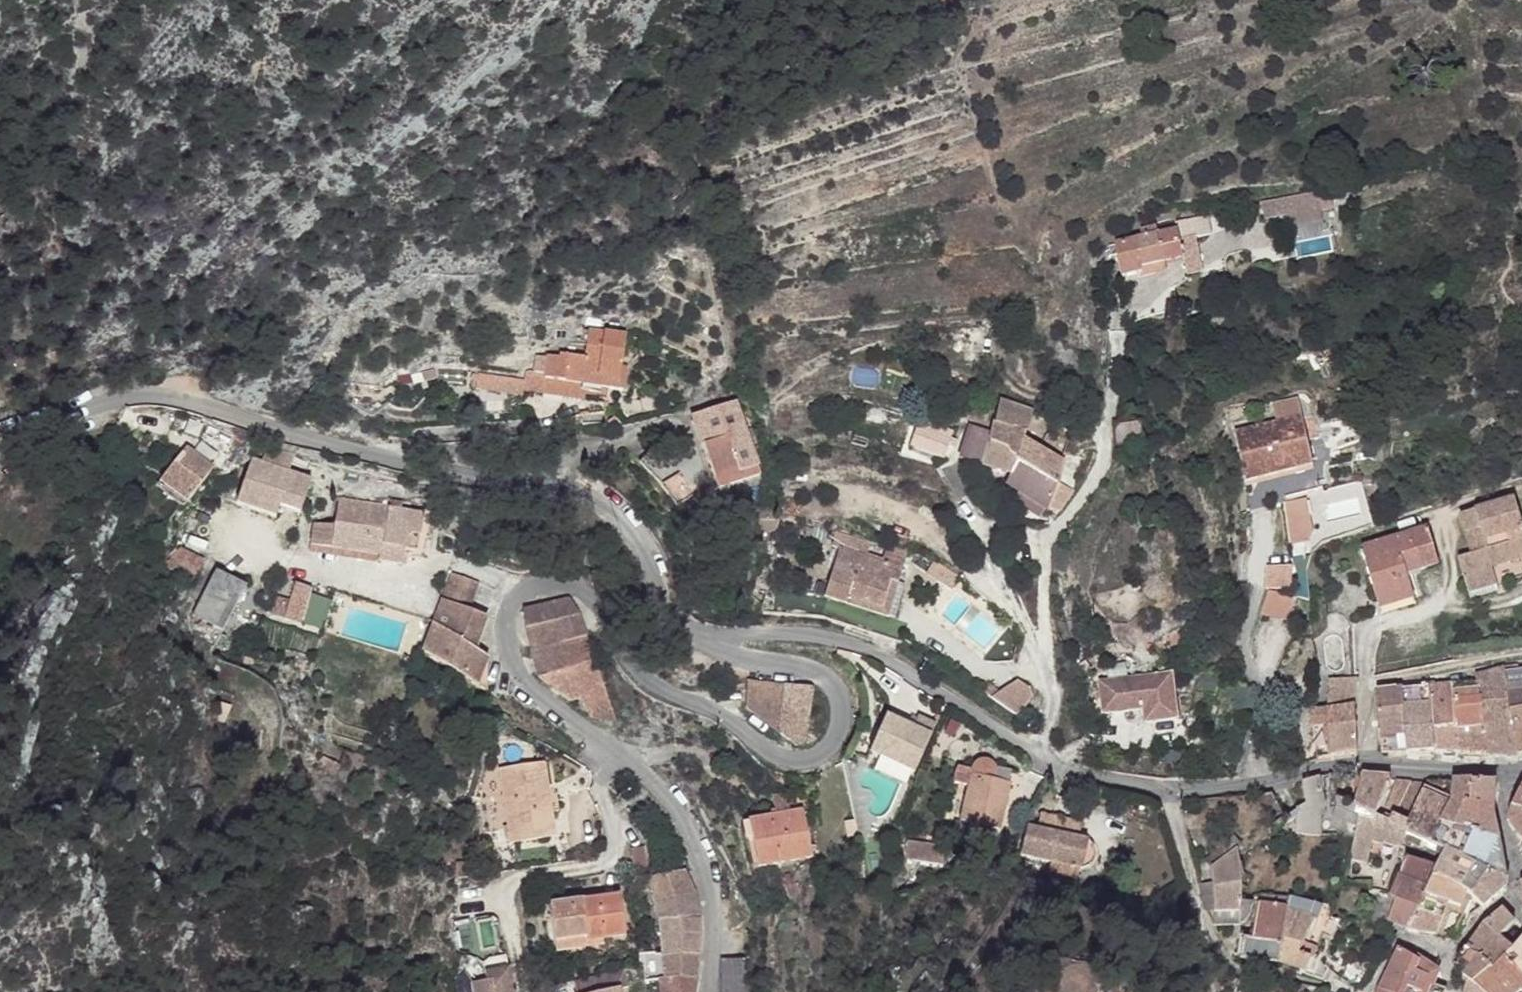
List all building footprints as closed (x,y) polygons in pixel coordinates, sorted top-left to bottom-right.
[(1323,210),(1319,191),(1304,194),(1308,214),(1323,210)] [(1308,214),(1304,194),(1283,198),(1286,214),(1287,218),(1308,214)] [(1286,214),(1283,198),(1261,203),(1264,218),(1286,214)] [(1177,230),(1158,234),(1157,227),(1140,230),(1142,238),(1115,244),(1122,276),(1140,271),(1142,271),(1141,266),(1165,261),(1183,258),(1180,240),(1196,236),(1212,233),(1208,215),(1176,221),(1177,230)] [(1204,272),(1196,236),(1180,240),(1188,276),(1204,272)] [(1167,271),(1165,261),(1141,266),(1142,271),(1140,271),(1141,277),(1167,271)] [(1230,323),(1207,327),(1208,335),(1232,331),(1230,323)] [(627,334),(589,329),(584,357),(561,353),(561,357),(548,355),(545,373),(529,370),(525,372),(524,379),(495,375),(492,390),(523,396),(524,390),(580,399),(582,389),(593,391),(599,391),(599,387),(623,390),(626,368),(622,367),(627,334)] [(940,366),(922,359),(918,369),(936,376),(940,366)] [(495,375),(478,373),(476,387),(492,390),(495,375)] [(1318,488),(1298,399),(1273,404),(1277,422),(1234,431),(1246,481),(1280,472),(1285,495),(1318,488)] [(759,466),(737,400),(692,416),(713,476),(738,468),(739,472),(757,466),(759,466)] [(1023,439),(1033,412),(999,400),(992,433),(984,466),(994,469),(1011,473),(1005,484),(1018,492),(1045,509),(1047,511),(1058,513),(1072,492),(1058,484),(1063,461),(1047,452),(1023,439)] [(953,431),(922,421),(922,419),(913,415),(910,423),(916,426),(912,437),(947,449),(947,448),(954,450),(957,440),(951,438),(953,431)] [(1142,423),(1115,426),(1117,446),(1143,443),(1142,423)] [(958,458),(984,466),(992,433),(968,425),(958,458)] [(865,445),(868,435),(853,431),(850,441),(865,445)] [(947,449),(912,437),(909,447),(944,459),(947,449)] [(185,444),(163,481),(192,500),(214,463),(185,444)] [(1059,448),(1052,444),(1047,452),(1055,456),(1059,448)] [(289,468),(293,452),(274,448),(270,464),(289,468)] [(654,450),(640,465),(646,470),(660,484),(676,507),(693,497),(679,476),(669,464),(654,450)] [(738,468),(713,476),(717,488),(760,473),(757,466),(739,472),(738,468)] [(1011,473),(994,469),(991,479),(1005,484),(1011,473)] [(244,473),(235,515),(276,525),(279,512),(300,517),(307,488),(244,473)] [(1378,501),(1373,483),(1362,486),(1366,503),(1378,501)] [(1045,509),(1018,492),(1012,502),(1039,519),(1045,509)] [(1312,532),(1305,497),(1283,502),(1289,545),(1309,542),(1312,532)] [(1514,498),(1460,515),(1472,554),(1457,558),(1464,580),(1487,573),(1485,569),(1492,567),(1521,558),(1521,524),(1514,498)] [(308,550),(376,560),(375,567),(399,570),(400,564),(427,567),(435,519),(337,502),(332,532),(312,529),(308,550)] [(772,508),(749,509),(749,521),(772,522),(772,508)] [(772,522),(749,521),(746,532),(767,535),(777,531),(778,522),(772,522)] [(1428,527),(1361,548),(1377,601),(1412,590),(1407,573),(1438,563),(1428,527)] [(882,559),(860,553),(865,538),(844,532),(824,596),(846,603),(848,596),(881,606),(890,579),(898,581),(903,566),(882,559)] [(907,552),(887,545),(882,559),(903,566),(907,552)] [(959,576),(935,560),(928,572),(951,588),(959,576)] [(1292,589),(1292,567),(1266,566),(1266,589),(1292,589)] [(1498,585),(1492,567),(1485,569),(1487,573),(1464,580),(1468,593),(1498,585)] [(256,589),(220,576),(200,622),(236,634),(256,589)] [(322,583),(306,578),(293,618),(310,624),(322,583)] [(894,617),(906,584),(890,579),(881,606),(848,596),(846,603),(894,617)] [(477,591),(450,580),(438,616),(432,633),(424,663),(476,690),(489,666),(474,656),(487,625),(468,618),(477,591)] [(1295,597),(1269,590),(1260,614),(1287,620),(1295,597)] [(1416,602),(1412,590),(1377,601),(1381,613),(1416,602)] [(571,601),(524,611),(525,627),(539,680),(595,660),(580,615),(571,601)] [(855,629),(845,626),(844,630),(853,634),(855,629)] [(1168,648),(1191,642),(1188,632),(1176,635),(1165,641),(1168,648)] [(595,660),(539,680),(570,704),(581,700),(605,689),(595,660)] [(489,666),(476,690),(486,696),(489,666)] [(1505,669),(1478,677),(1479,685),(1489,754),(1519,758),(1506,673),(1505,669)] [(1506,673),(1519,758),(1521,757),(1521,671),(1506,673)] [(1172,677),(1102,686),(1106,715),(1146,711),(1148,725),(1178,721),(1172,677)] [(1356,682),(1357,678),(1329,680),(1330,692),(1329,694),(1326,709),(1355,706),(1356,682)] [(814,691),(746,683),(745,710),(796,748),(808,746),(814,691)] [(1479,685),(1456,688),(1461,752),(1489,754),(1479,685)] [(1456,688),(1431,690),(1435,751),(1461,752),(1456,688)] [(605,689),(581,700),(591,719),(616,721),(605,689)] [(1028,689),(993,699),(1019,718),(1028,698),(1028,689)] [(1431,690),(1403,691),(1408,753),(1435,751),(1431,690)] [(1403,691),(1376,693),(1382,753),(1408,753),(1403,691)] [(1357,753),(1355,706),(1326,709),(1327,727),(1329,727),(1330,756),(1357,753)] [(1310,709),(1311,727),(1327,727),(1326,709),(1316,709),(1310,709)] [(883,720),(868,755),(912,774),(932,728),(916,721),(911,731),(883,720)] [(955,787),(970,790),(962,824),(1000,833),(1010,787),(996,784),(997,779),(996,770),(992,765),(984,763),(977,766),(974,773),(959,770),(956,773),(954,781),(954,785),(955,787)] [(544,765),(502,771),(510,845),(552,840),(544,765)] [(1393,780),(1362,776),(1354,817),(1370,822),(1379,825),(1380,819),(1393,780)] [(1318,778),(1301,784),(1297,807),(1283,819),(1280,837),(1308,839),(1311,809),(1314,809),(1318,778)] [(1430,781),(1413,781),(1411,785),(1425,792),(1430,781)] [(1440,782),(1430,781),(1425,792),(1434,796),(1440,782)] [(1410,788),(1398,782),(1385,809),(1397,815),(1406,796),(1410,788)] [(1454,784),(1440,782),(1434,796),(1451,805),(1454,784)] [(1497,782),(1454,784),(1451,805),(1443,826),(1500,842),(1494,815),(1497,782)] [(1425,792),(1411,785),(1410,788),(1406,796),(1420,802),(1425,792)] [(1434,796),(1425,792),(1420,802),(1410,824),(1407,833),(1435,847),(1443,826),(1451,805),(1434,796)] [(1420,802),(1406,796),(1397,815),(1395,818),(1410,824),(1420,802)] [(1515,809),(1512,821),(1514,827),(1521,837),(1521,812),(1515,809)] [(759,870),(814,857),(802,811),(748,824),(759,870)] [(1410,824),(1395,818),(1392,825),(1407,833),(1410,824)] [(1081,829),(1042,819),(1040,833),(1078,843),(1081,829)] [(1280,837),(1283,819),(1270,836),(1280,837)] [(1392,825),(1380,819),(1379,825),(1370,822),(1365,833),(1405,848),(1407,833),(1392,825)] [(1500,842),(1443,826),(1435,847),(1448,854),(1508,886),(1508,881),(1506,880),(1500,842)] [(1040,833),(1027,831),(1021,857),(1052,864),(1048,884),(1071,889),(1075,869),(1079,870),(1083,870),(1087,870),(1090,867),(1093,865),(1095,860),(1095,855),(1093,851),(1091,848),(1087,845),(1078,843),(1040,833)] [(1227,839),(1209,849),(1213,857),(1231,846),(1227,839)] [(1213,857),(1210,859),(1215,867),(1236,853),(1241,852),(1236,843),(1231,846),(1213,857)] [(643,849),(631,850),(633,871),(646,869),(643,849)] [(1215,867),(1207,872),(1212,891),(1212,914),(1240,912),(1240,904),(1241,896),(1242,883),(1236,853),(1215,867)] [(1508,886),(1448,854),(1436,877),(1465,898),(1482,909),(1485,911),(1507,889),(1508,886)] [(1399,899),(1404,866),(1389,898),(1399,899)] [(1436,877),(1404,866),(1399,899),(1402,901),(1420,908),(1426,896),(1436,877)] [(685,872),(650,878),(650,887),(654,888),(657,903),(696,895),(685,872)] [(1465,898),(1436,877),(1426,896),(1445,905),(1460,912),(1465,898)] [(696,895),(657,903),(659,922),(702,919),(696,895)] [(1445,905),(1426,896),(1420,908),(1411,930),(1435,934),(1445,905)] [(1460,912),(1445,905),(1435,934),(1459,939),(1467,922),(1482,909),(1465,898),(1460,912)] [(623,899),(552,906),(554,918),(555,945),(605,941),(627,938),(623,899)] [(1321,909),(1289,901),(1288,911),(1286,917),(1313,925),(1321,909)] [(1420,908),(1402,901),(1404,922),(1402,927),(1411,930),(1420,908)] [(1254,905),(1240,904),(1240,912),(1240,925),(1244,923),(1249,920),(1253,914),(1254,905)] [(1262,907),(1259,907),(1252,940),(1244,939),(1241,958),(1246,959),(1248,942),(1260,944),(1262,912),(1262,907)] [(1288,911),(1262,907),(1262,912),(1286,917),(1288,911)] [(1503,910),(1483,926),(1500,937),(1515,921),(1503,910)] [(1240,912),(1212,914),(1213,924),(1240,925),(1240,912)] [(1286,917),(1262,912),(1260,944),(1248,942),(1246,959),(1278,965),(1286,917)] [(1313,925),(1286,917),(1278,965),(1305,974),(1308,959),(1298,956),(1313,925)] [(554,918),(547,919),(550,952),(605,947),(605,941),(555,945),(554,918)] [(702,919),(659,922),(663,957),(700,955),(703,932),(702,919)] [(1483,926),(1468,950),(1478,959),(1500,937),(1483,926)] [(1500,937),(1478,959),(1483,965),(1506,943),(1500,937)] [(1503,956),(1521,976),(1521,938),(1512,948),(1503,956)] [(1506,943),(1483,965),(1489,971),(1503,956),(1512,948),(1506,943)] [(1402,949),(1399,946),(1381,985),(1380,990),(1402,949)] [(1402,949),(1380,990),(1379,991),(1406,991),(1420,965),(1423,963),(1402,949)] [(1478,959),(1468,950),(1461,955),(1456,972),(1474,985),(1489,971),(1483,965),(1478,959)] [(700,955),(663,957),(665,981),(697,979),(700,955)] [(1474,985),(1472,991),(1520,991),(1521,990),(1521,976),(1503,956),(1489,971),(1474,985)] [(1329,972),(1308,959),(1305,974),(1326,982),(1329,972)] [(722,961),(722,991),(748,991),(747,962),(722,961)] [(1423,963),(1420,965),(1406,991),(1410,991),(1425,965),(1423,963)] [(1425,965),(1410,991),(1416,991),(1417,990),(1425,965)] [(1425,965),(1417,990),(1416,991),(1445,991),(1446,990),(1434,983),(1438,974),(1433,970),(1425,965)] [(479,978),(485,977),(488,991),(499,991),(504,991),(498,968),(478,969),(479,978)] [(577,984),(578,991),(631,991),(628,975),(577,984)] [(468,991),(488,991),(485,977),(479,978),(465,980),(468,991)] [(665,981),(667,991),(694,991),(697,979),(665,981)]
